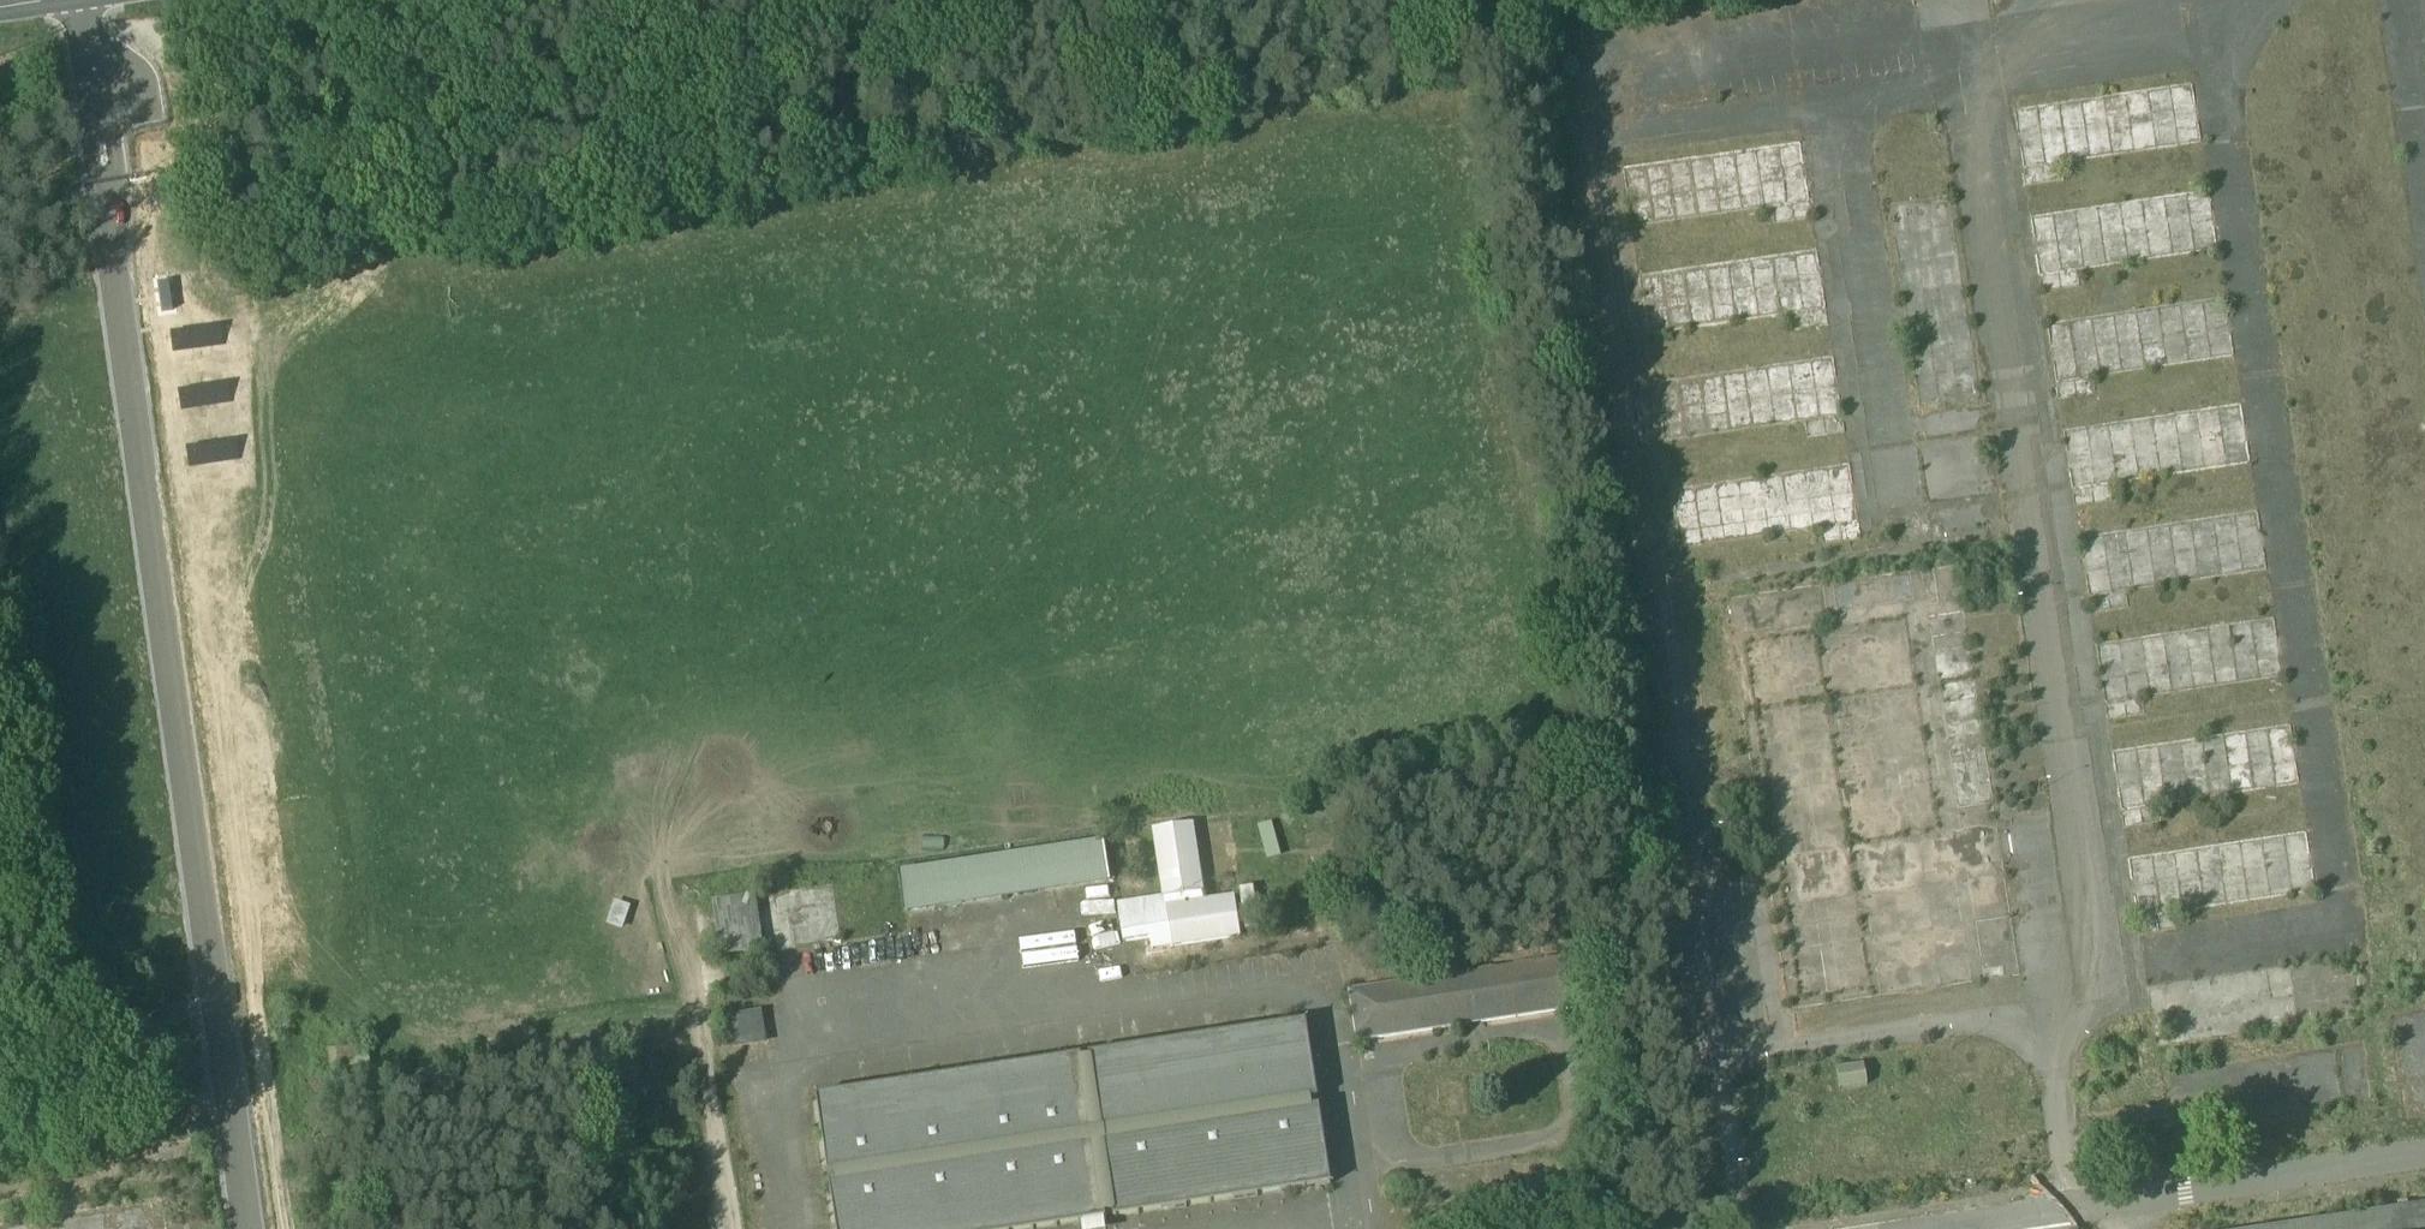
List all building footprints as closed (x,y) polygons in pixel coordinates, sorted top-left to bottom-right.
[(1561,71),(1572,79),(1580,69),(1570,61),(1561,71)] [(1279,819),(1290,827),(1296,819),(1285,811),(1279,819)] [(1150,939),(1152,950),(1153,950),(1153,948),(1170,945),(1170,948),(1240,937),(1234,899),(1204,903),(1202,894),(1192,827),(1192,825),(1153,831),(1164,898),(1117,906),(1123,943),(1150,939)] [(900,875),(905,913),(1108,882),(1102,844),(900,875)] [(1239,891),(1245,930),(1258,928),(1252,889),(1239,891)] [(722,956),(762,950),(754,897),(714,903),(722,956)] [(1350,993),(1357,1042),(1585,1007),(1578,958),(1367,990),(1350,993)] [(731,1019),(735,1048),(764,1043),(761,1026),(766,1025),(764,1014),(731,1019)] [(836,1228),(1048,1228),(1080,1224),(1104,1220),(1105,1220),(1105,1215),(1111,1215),(1113,1219),(1331,1186),(1319,1108),(1311,1109),(1310,1102),(1318,1100),(1306,1023),(1088,1056),(1089,1061),(1081,1062),(1081,1057),(816,1098),(828,1176),(835,1174),(837,1182),(829,1183),(836,1228)] [(1837,1071),(1840,1090),(1867,1086),(1864,1067),(1837,1071)] [(2215,1154),(2217,1167),(2230,1165),(2228,1152),(2215,1154)] [(2292,1228),(2424,1228),(2424,1209),(2292,1228)]
